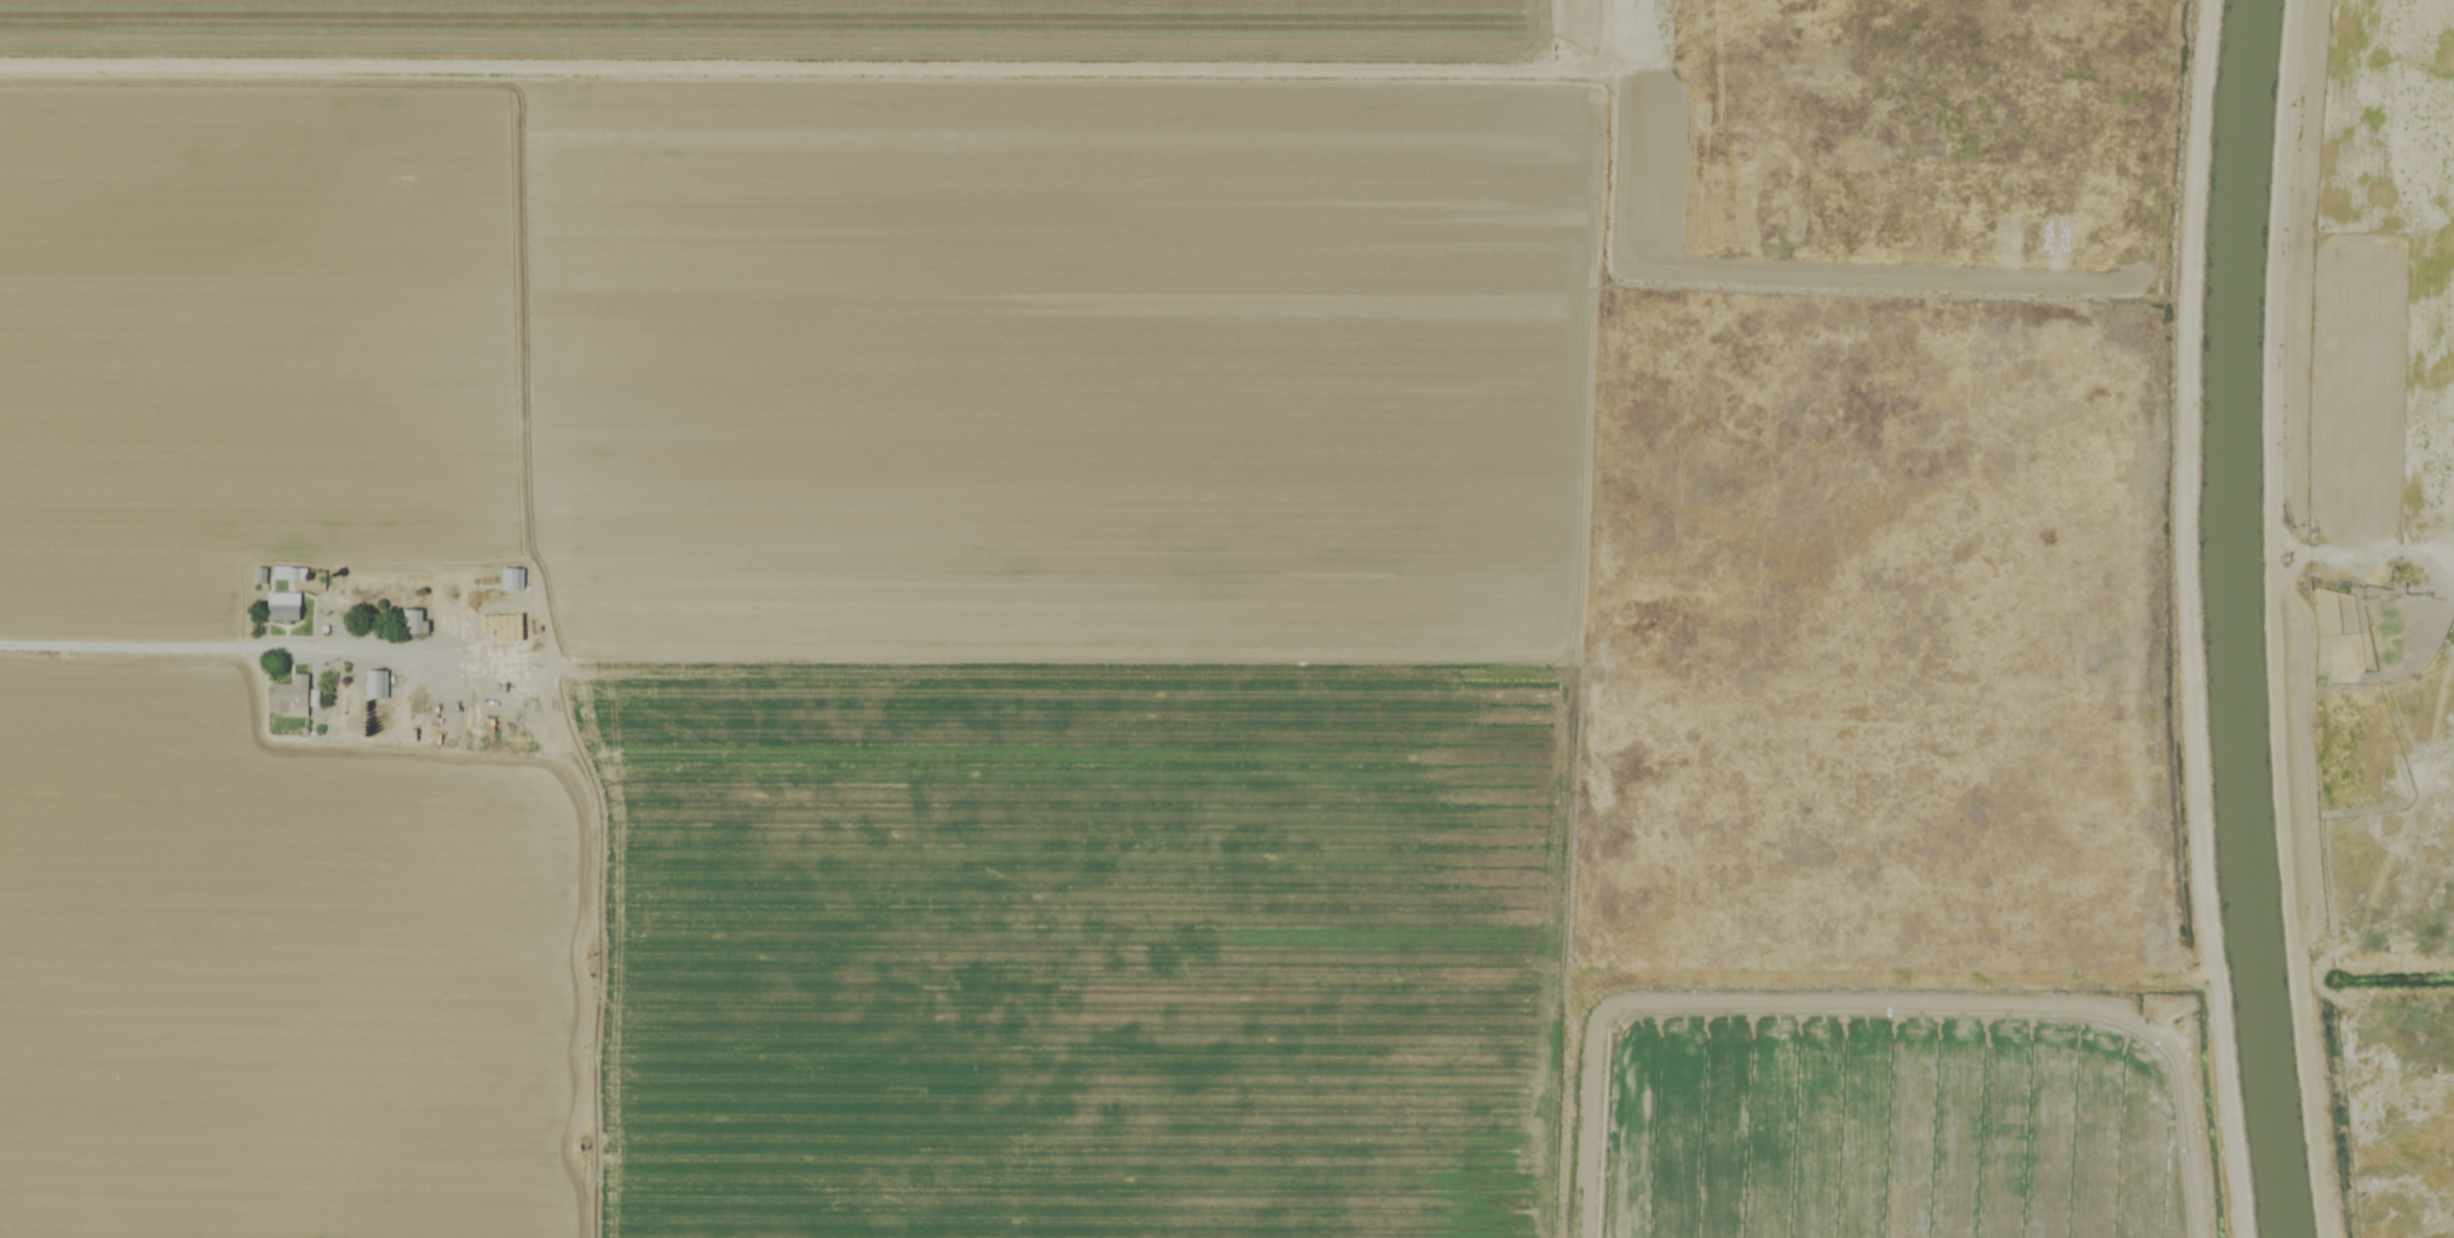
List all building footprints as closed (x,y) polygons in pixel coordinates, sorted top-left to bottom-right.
[(270,619),(303,619),(304,592),(270,592),(270,619)] [(425,609),(415,608),(415,631),(424,631),(425,609)] [(272,712),(311,713),(311,673),(295,673),(295,683),(272,682),(272,712)]
